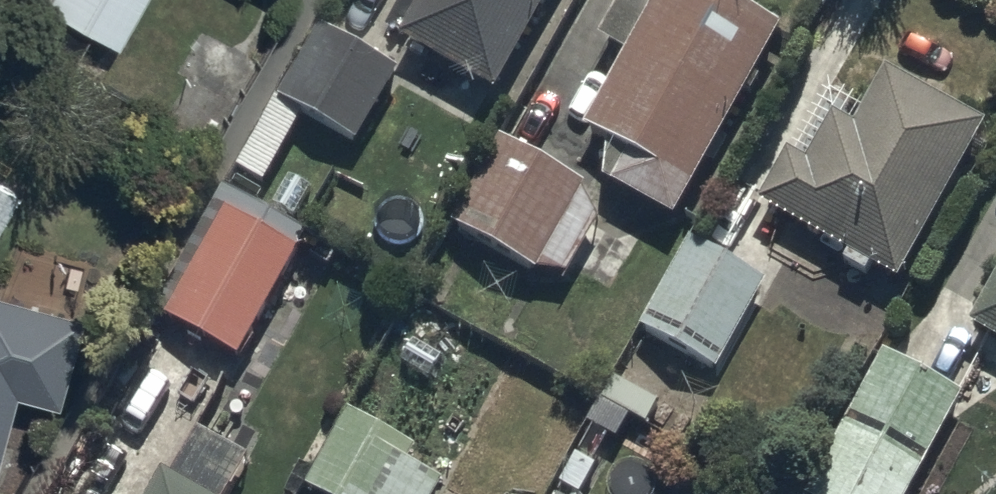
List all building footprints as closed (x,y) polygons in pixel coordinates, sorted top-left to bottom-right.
[(111,41),(133,0),(36,0),(111,41)] [(394,35),(487,86),(535,0),(413,0),(394,35)] [(732,0),(613,0),(594,34),(620,49),(576,127),(622,152),(607,179),(668,213),(774,24),(732,0)] [(392,67),(313,23),(272,94),(351,139),(392,67)] [(977,122),(880,68),(849,123),(829,111),(802,160),(783,149),(756,199),(891,275),(977,122)] [(579,181),(492,131),(443,217),(530,267),(579,181)] [(0,179),(0,203),(10,184),(0,179)] [(219,207),(158,314),(232,356),(293,249),(219,207)] [(633,325),(711,367),(759,277),(681,236),(633,325)] [(961,324),(995,343),(995,261),(961,324)] [(5,386),(49,397),(73,308),(0,289),(0,405),(5,386)] [(874,347),(797,493),(799,493),(900,493),(955,390),(874,347)] [(339,405),(297,484),(316,493),(425,493),(435,477),(400,458),(409,443),(339,405)] [(154,469),(140,493),(198,493),(154,469)]
